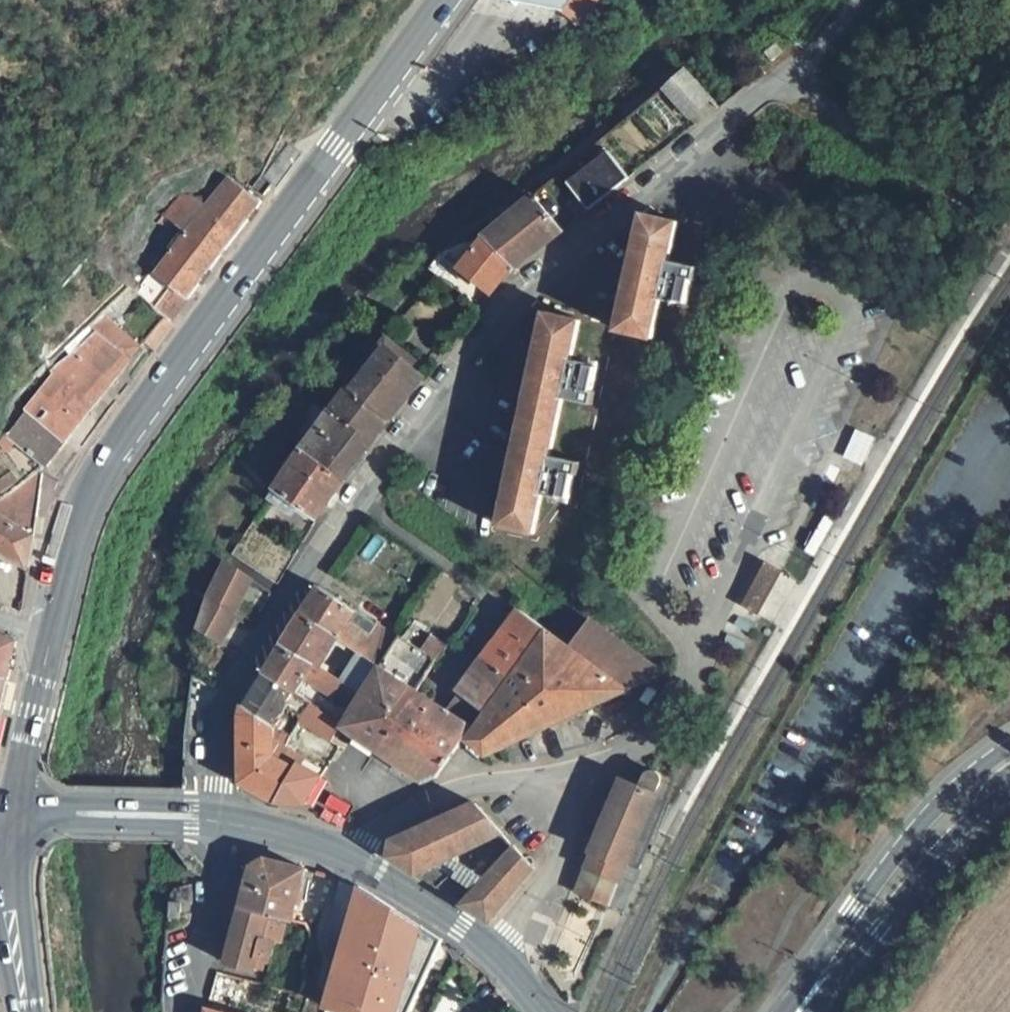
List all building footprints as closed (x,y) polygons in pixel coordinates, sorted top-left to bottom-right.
[(484,1),(554,23),(570,0),(485,0),(484,1)] [(554,23),(582,41),(612,0),(570,0),(554,23)] [(764,65),(774,57),(767,49),(757,58),(764,65)] [(705,107),(676,81),(657,97),(685,124),(705,107)] [(291,161),(280,154),(259,182),(269,190),(291,161)] [(582,218),(623,186),(599,161),(559,194),(582,218)] [(269,190),(259,182),(252,190),(262,199),(269,190)] [(145,290),(134,304),(161,326),(166,330),(255,210),(222,185),(208,206),(180,187),(148,228),(164,240),(171,231),(182,240),(175,250),(167,260),(156,253),(136,279),(134,282),(145,290)] [(258,204),(262,199),(252,190),(248,196),(258,204)] [(476,247),(478,249),(508,276),(556,239),(526,206),(476,247)] [(635,227),(608,344),(643,351),(652,313),(669,316),(670,315),(679,317),(684,293),(687,294),(690,281),(661,274),(670,235),(635,227)] [(171,231),(164,240),(175,250),(182,240),(171,231)] [(503,280),(508,276),(478,249),(454,276),(484,303),(503,280)] [(168,333),(166,330),(161,326),(140,351),(150,359),(168,333)] [(136,356),(100,327),(87,338),(125,369),(136,356)] [(537,328),(491,541),(526,548),(534,509),(552,513),(552,511),(561,513),(566,489),(569,490),(572,477),(543,471),(555,412),(584,419),(587,406),(584,406),(589,382),(580,380),(581,378),(564,374),(572,335),(537,328)] [(68,360),(35,403),(71,435),(125,369),(87,338),(66,357),(68,360)] [(402,372),(407,366),(384,349),(379,355),(402,372)] [(379,355),(348,398),(387,424),(419,384),(402,372),(379,355)] [(295,460),(337,488),(387,424),(348,398),(344,396),(295,460)] [(71,435),(35,403),(0,445),(0,460),(9,452),(39,474),(71,435)] [(842,457),(861,467),(876,440),(858,430),(850,444),(842,457)] [(337,488),(295,460),(267,498),(310,527),(337,488)] [(23,576),(25,563),(27,544),(36,481),(35,480),(0,507),(0,562),(23,576)] [(0,483),(0,494),(9,487),(3,480),(0,483)] [(803,551),(814,558),(837,521),(825,514),(803,551)] [(750,585),(740,604),(759,614),(781,571),(762,562),(750,585)] [(207,601),(221,612),(239,586),(218,572),(207,601)] [(239,586),(221,612),(229,618),(247,591),(239,586)] [(295,621),(327,642),(355,661),(374,674),(392,647),(379,639),(370,651),(340,631),(348,618),(312,595),(301,612),(295,621)] [(227,625),(203,609),(191,637),(193,639),(210,649),(227,625)] [(370,651),(379,639),(348,618),(340,631),(370,651)] [(525,662),(540,642),(511,620),(495,640),(525,662)] [(327,642),(295,621),(282,642),(274,655),(305,675),(327,642)] [(557,655),(613,699),(648,682),(580,630),(557,655)] [(473,668),(503,692),(515,676),(525,662),(495,640),(473,668)] [(368,758),(407,697),(429,663),(417,654),(397,641),(392,647),(374,674),(353,706),(345,718),(334,735),(368,758)] [(417,654),(429,663),(438,650),(425,642),(417,654)] [(613,699),(557,655),(540,642),(525,662),(515,676),(575,717),(613,699)] [(3,687),(11,651),(0,645),(0,686),(3,687)] [(353,706),(333,693),(305,675),(274,655),(263,673),(258,681),(286,701),(289,703),(292,699),(290,695),(295,686),(345,718),(353,706)] [(353,706),(374,674),(355,661),(333,693),(353,706)] [(472,717),(480,723),(498,698),(503,692),(473,668),(448,698),(455,704),(472,717)] [(515,676),(503,692),(498,698),(546,731),(575,717),(515,676)] [(273,722),(277,716),(286,701),(258,681),(244,702),(238,713),(267,734),(269,731),(273,734),(279,727),(273,722)] [(424,708),(407,697),(368,758),(385,770),(424,708)] [(546,731),(498,698),(480,723),(462,747),(482,762),(546,731)] [(293,728),(304,713),(289,703),(286,701),(277,716),(293,728)] [(460,733),(472,717),(455,704),(443,721),(460,733)] [(463,735),(460,733),(443,721),(424,708),(385,770),(417,792),(456,743),(463,735)] [(275,813),(295,813),(296,810),(312,784),(304,779),(291,772),(295,765),(262,742),(267,734),(238,713),(237,748),(235,793),(275,813)] [(292,729),(323,751),(323,750),(334,735),(304,713),(293,728),(292,729)] [(616,790),(582,871),(616,884),(623,861),(650,795),(656,780),(657,777),(655,773),(653,771),(649,770),(646,771),(641,775),(637,786),(620,780),(616,790)] [(623,861),(636,866),(663,800),(650,795),(623,861)] [(392,841),(387,858),(436,889),(447,872),(472,889),(462,905),(487,921),(533,868),(472,805),(392,841)] [(309,926),(297,923),(287,921),(290,908),(298,878),(274,871),(256,867),(246,873),(235,915),(263,923),(297,932),(306,948),(316,941),(309,926)] [(616,884),(582,871),(574,893),(608,906),(616,884)] [(180,903),(168,903),(168,917),(179,917),(180,903)] [(290,908),(287,921),(297,923),(300,911),(290,908)] [(263,923),(235,915),(221,971),(248,978),(253,963),(270,968),(275,951),(257,947),(263,923)] [(299,977),(295,989),(306,992),(310,980),(299,977)] [(306,992),(295,989),(294,997),(304,999),(306,992)]
